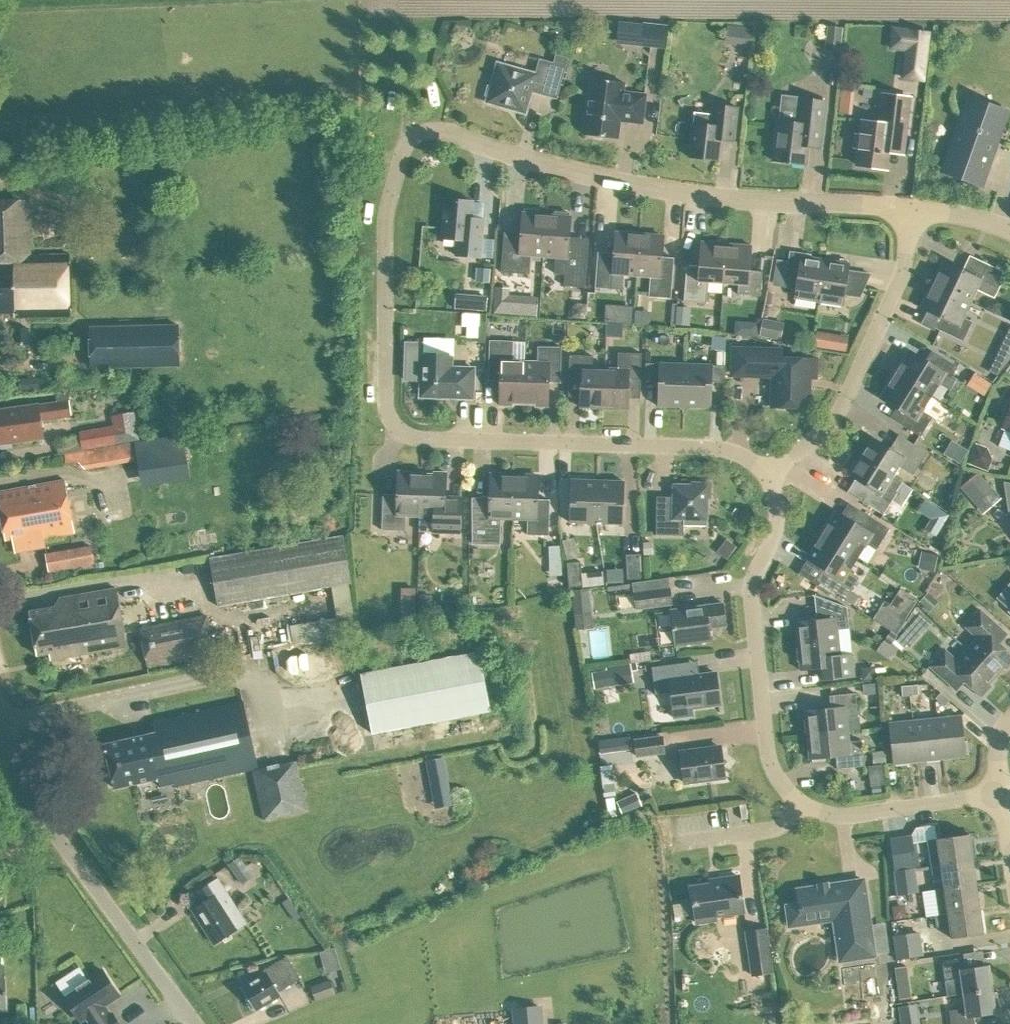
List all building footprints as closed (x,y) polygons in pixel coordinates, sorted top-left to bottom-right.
[(643,23),(641,46),(665,49),(667,26),(643,23)] [(827,25),(824,49),(840,51),(843,26),(827,25)] [(727,26),(725,45),(750,48),(753,29),(727,26)] [(906,50),(903,78),(923,81),(928,32),(909,30),(906,50)] [(556,55),(553,64),(540,60),(536,75),(498,64),(492,85),(488,86),(485,96),(488,99),(487,102),(525,113),(532,91),(557,98),(568,58),(556,55)] [(624,82),(591,79),(584,135),(617,139),(619,120),(642,123),(645,96),(622,93),(624,82)] [(841,90),(839,102),(853,103),(854,92),(841,90)] [(909,98),(884,95),(880,124),(862,121),(861,135),(856,134),(854,148),(859,149),(857,165),(886,169),(888,152),(902,154),(909,98)] [(825,101),(801,98),(798,123),(778,121),(773,161),(805,165),(808,138),(820,140),(825,101)] [(738,108),(713,105),(711,126),(693,124),(689,157),(718,161),(721,136),(734,138),(738,108)] [(1004,113),(986,107),(967,111),(945,170),(979,182),(1004,113)] [(483,218),(471,217),(472,201),(445,199),(442,239),(457,240),(456,256),(480,258),(483,218)] [(28,201),(0,202),(0,314),(12,313),(13,319),(71,318),(70,255),(29,256),(28,201)] [(531,255),(543,256),(547,216),(522,214),(520,240),(504,238),(501,272),(529,274),(531,255)] [(571,217),(547,216),(543,256),(556,257),(554,274),(565,274),(564,286),(585,288),(588,245),(569,243),(571,217)] [(624,274),(636,275),(639,235),(615,233),(614,254),(598,252),(595,288),(622,290),(624,274)] [(639,235),(636,275),(650,276),(648,297),(671,299),(674,258),(662,257),(664,237),(639,235)] [(723,284),(726,244),(701,242),(699,267),(686,266),(684,302),(706,304),(708,282),(723,284)] [(751,246),(726,244),(723,284),(738,285),(738,294),(760,296),(762,272),(749,271),(751,246)] [(790,252),(786,276),(784,288),(796,289),(795,297),(819,301),(825,261),(801,257),(802,253),(790,252)] [(944,261),(933,285),(969,302),(980,279),(999,288),(1006,273),(974,258),(967,272),(944,261)] [(825,261),(819,301),(842,305),(844,295),(860,298),(866,285),(868,273),(848,270),(849,265),(825,261)] [(969,302),(933,285),(921,309),(945,320),(940,330),(963,341),(972,322),(962,317),(969,302)] [(470,294),(469,309),(485,310),(486,295),(470,294)] [(607,323),(623,324),(631,325),(633,307),(620,307),(605,306),(604,323),(607,323)] [(762,318),(758,335),(780,340),(784,322),(762,318)] [(139,368),(155,368),(156,368),(180,367),(179,324),(170,324),(169,324),(132,325),(115,326),(116,369),(139,368)] [(15,327),(14,344),(28,345),(29,328),(15,327)] [(829,333),(826,348),(846,351),(848,336),(829,333)] [(512,403),(524,403),(525,362),(512,362),(513,341),(489,341),(488,381),(500,381),(500,405),(512,406),(512,403)] [(989,372),(998,375),(1004,368),(1009,359),(1009,350),(1001,346),(994,362),(989,372)] [(525,362),(524,403),(535,403),(535,406),(548,407),(549,382),(560,383),(561,347),(538,347),(538,363),(525,362)] [(730,376),(745,376),(773,377),(772,407),(808,408),(809,379),(816,379),(816,359),(781,358),(781,350),(731,348),(730,376)] [(909,352),(895,375),(931,397),(945,374),(951,378),(957,367),(936,354),(930,364),(909,352)] [(605,368),(604,408),(628,409),(628,398),(640,399),(641,353),(618,353),(618,369),(605,368)] [(473,398),(474,368),(451,368),(452,355),(422,354),(421,392),(420,392),(420,397),(430,397),(473,398)] [(580,408),(604,408),(605,368),(592,368),(593,356),(569,355),(568,396),(580,397),(580,408)] [(657,406),(684,407),(686,364),(659,363),(659,364),(646,364),(646,379),(658,380),(657,406)] [(686,364),(684,407),(711,408),(712,382),(724,382),(725,367),(712,366),(713,365),(686,364)] [(988,391),(993,381),(976,372),(971,383),(988,391)] [(931,397),(895,375),(881,398),(901,411),(895,421),(920,436),(932,417),(922,411),(931,397)] [(67,393),(56,394),(57,403),(0,411),(0,450),(13,448),(12,443),(43,439),(40,420),(58,418),(58,419),(61,418),(70,417),(67,393)] [(58,455),(64,454),(82,452),(81,449),(104,446),(139,440),(134,413),(114,416),(115,425),(79,431),(80,435),(55,439),(58,455)] [(136,442),(143,487),(191,479),(183,434),(136,442)] [(873,438),(861,456),(893,477),(899,467),(913,475),(927,453),(898,435),(890,448),(873,438)] [(946,452),(964,461),(972,447),(954,437),(946,452)] [(975,444),(967,464),(988,472),(993,459),(987,448),(975,444)] [(82,452),(64,454),(66,464),(77,462),(84,470),(107,466),(104,446),(81,449),(82,452)] [(893,477),(861,456),(849,475),(870,489),(862,502),(883,515),(897,492),(887,486),(893,477)] [(406,515),(420,516),(422,475),(410,474),(410,471),(398,471),(397,495),(383,494),(382,530),(405,531),(406,515)] [(422,475),(420,516),(433,516),(432,532),(460,533),(461,497),(445,497),(446,473),(434,472),(433,475),(422,475)] [(977,473),(961,488),(976,505),(993,490),(977,473)] [(513,519),(514,478),(503,477),(503,474),(490,474),(489,503),(472,502),(473,544),(489,544),(490,534),(500,534),(500,518),(513,519)] [(514,478),(513,519),(528,519),(527,535),(549,536),(550,500),(538,500),(539,476),(526,475),(526,478),(514,478)] [(569,522),(596,523),(598,480),(571,479),(569,522)] [(598,480),(596,523),(623,524),(624,481),(598,480)] [(65,483),(0,493),(0,514),(4,541),(12,540),(14,553),(44,549),(42,538),(73,534),(65,483)] [(710,483),(692,483),(692,485),(673,485),(673,506),(657,505),(656,535),(683,536),(684,520),(707,520),(708,498),(710,498),(710,483)] [(822,535),(857,557),(866,543),(876,550),(889,529),(864,513),(856,525),(836,512),(822,535)] [(857,557),(822,535),(807,558),(828,571),(820,583),(846,599),(859,578),(848,572),(857,557)] [(219,606),(351,584),(342,536),(211,559),(219,606)] [(651,542),(643,543),(644,549),(644,555),(652,554),(652,548),(651,542)] [(92,546),(45,554),(48,572),(95,565),(92,546)] [(561,555),(561,546),(552,546),(549,546),(550,561),(561,560),(561,555)] [(921,551),(918,567),(935,571),(938,555),(921,551)] [(626,555),(628,580),(640,579),(639,554),(626,555)] [(580,562),(567,563),(569,588),(583,587),(580,562)] [(404,584),(404,616),(417,616),(418,585),(404,584)] [(886,602),(874,620),(896,634),(905,620),(904,620),(918,599),(901,588),(890,605),(886,602)] [(125,647),(115,589),(59,599),(55,608),(28,612),(36,657),(47,655),(48,661),(125,647)] [(634,592),(636,609),(672,605),(670,589),(634,592)] [(589,592),(571,594),(573,616),(575,630),(593,628),(591,614),(589,592)] [(928,592),(919,602),(927,609),(935,599),(928,592)] [(432,616),(433,596),(419,595),(419,616),(432,616)] [(796,621),(798,646),(838,642),(837,630),(849,629),(847,607),(813,595),(812,596),(819,598),(821,619),(796,621)] [(726,626),(723,603),(670,610),(675,646),(711,641),(709,628),(726,626)] [(996,676),(1004,667),(1006,670),(1009,665),(1009,653),(995,640),(1003,631),(980,610),(965,627),(977,638),(966,649),(996,676)] [(207,614),(140,627),(147,665),(214,652),(207,614)] [(342,615),(294,621),(295,635),(344,629),(342,615)] [(906,629),(896,641),(904,648),(914,636),(906,629)] [(891,646),(897,636),(891,631),(884,641),(891,646)] [(838,642),(798,646),(801,671),(826,668),(828,680),(854,677),(851,654),(839,655),(838,642)] [(988,684),(996,676),(966,649),(956,660),(944,650),(929,666),(952,687),(960,678),(981,697),(991,686),(988,684)] [(361,673),(372,733),(490,711),(479,650),(361,673)] [(698,675),(696,661),(652,667),(654,682),(669,680),(673,711),(719,704),(715,673),(698,675)] [(607,670),(592,672),(594,689),(615,686),(634,683),(632,671),(631,664),(606,668),(607,670)] [(874,667),(861,668),(862,681),(875,679),(874,667)] [(902,696),(918,695),(917,685),(901,686),(902,696)] [(944,707),(949,700),(940,692),(935,699),(944,707)] [(805,710),(807,735),(847,731),(846,718),(858,717),(855,693),(829,696),(830,708),(805,710)] [(259,770),(245,702),(154,721),(146,734),(106,742),(113,774),(108,774),(110,783),(114,782),(115,787),(138,782),(139,784),(151,782),(151,779),(159,777),(160,785),(174,782),(175,785),(253,768),(264,819),(307,810),(297,762),(259,770)] [(961,716),(937,719),(942,759),(966,756),(965,755),(969,754),(967,740),(964,741),(961,716)] [(937,719),(913,721),(917,761),(926,760),(926,763),(940,762),(940,759),(942,759),(937,719)] [(917,761),(913,721),(889,724),(893,764),(895,763),(895,766),(909,765),(909,762),(917,761)] [(847,731),(807,735),(810,759),(835,757),(837,769),(865,766),(863,754),(861,754),(860,740),(848,741),(847,731)] [(662,736),(632,739),(635,757),(664,754),(662,736)] [(615,751),(614,739),(598,742),(600,753),(615,751)] [(722,756),(721,747),(703,749),(696,747),(695,750),(680,752),(684,782),(722,777),(721,770),(728,761),(722,756)] [(872,752),(874,767),(885,765),(884,751),(872,752)] [(443,759),(426,762),(428,774),(445,770),(443,759)] [(601,768),(603,785),(605,797),(617,795),(615,783),(613,766),(601,768)] [(636,793),(617,802),(622,813),(641,805),(636,793)] [(969,834),(936,839),(927,840),(931,865),(972,859),(969,834)] [(895,870),(903,869),(914,867),(915,867),(910,836),(890,839),(895,870)] [(228,865),(242,885),(253,878),(239,857),(228,865)] [(941,874),(944,889),(976,884),(972,859),(931,865),(933,875),(941,874)] [(895,870),(894,870),(896,883),(897,895),(897,896),(918,892),(914,867),(903,869),(895,870)] [(744,912),(739,876),(718,879),(718,883),(691,887),(696,923),(716,920),(716,916),(744,912)] [(215,942),(239,927),(245,923),(217,877),(194,892),(200,902),(193,907),(215,942)] [(841,960),(874,955),(862,880),(828,886),(828,882),(817,884),(818,887),(796,890),(799,905),(787,906),(788,915),(787,915),(789,927),(801,925),(800,924),(821,920),(821,922),(835,920),(841,960)] [(935,890),(938,914),(980,908),(976,884),(944,889),(935,890)] [(289,898),(282,902),(295,921),(302,916),(289,898)] [(907,917),(905,910),(899,905),(892,906),(894,919),(907,917)] [(980,908),(938,914),(934,915),(936,928),(949,926),(951,938),(983,934),(980,908)] [(767,929),(744,932),(751,977),(774,975),(767,929)] [(920,933),(893,936),(896,961),(923,957),(920,933)] [(300,978),(287,956),(264,970),(266,973),(243,987),(256,1008),(280,994),(278,991),(300,978)] [(947,996),(963,994),(992,989),(989,965),(966,969),(964,958),(942,961),(945,981),(947,996)] [(9,1010),(8,976),(7,976),(7,966),(0,966),(0,1011),(9,1010)] [(907,966),(894,968),(897,984),(909,982),(907,966)] [(104,1006),(120,995),(103,970),(64,996),(81,1021),(87,1017),(91,1023),(120,1023),(113,1014),(110,1016),(104,1006)] [(330,981),(311,987),(316,1001),(334,994),(330,981)] [(963,994),(965,1009),(950,1011),(951,1023),(974,1023),(973,1016),(996,1013),(995,1009),(999,1009),(996,992),(993,993),(992,989),(963,994)] [(542,1005),(513,1008),(514,1023),(543,1023),(542,1005)]
